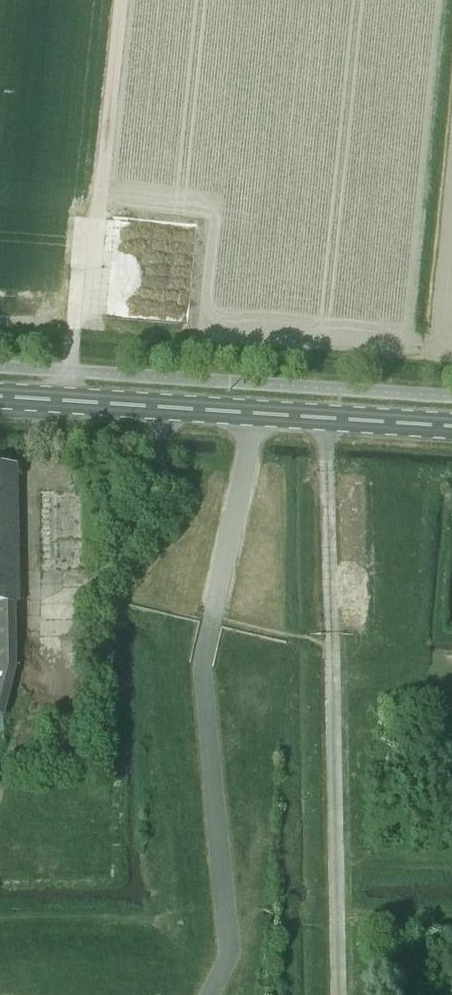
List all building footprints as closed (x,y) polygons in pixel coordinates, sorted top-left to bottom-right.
[(3,717),(6,717),(18,667),(17,603),(21,603),(19,465),(0,465),(0,717),(3,717)] [(40,491),(41,572),(89,571),(89,491),(40,491)]
